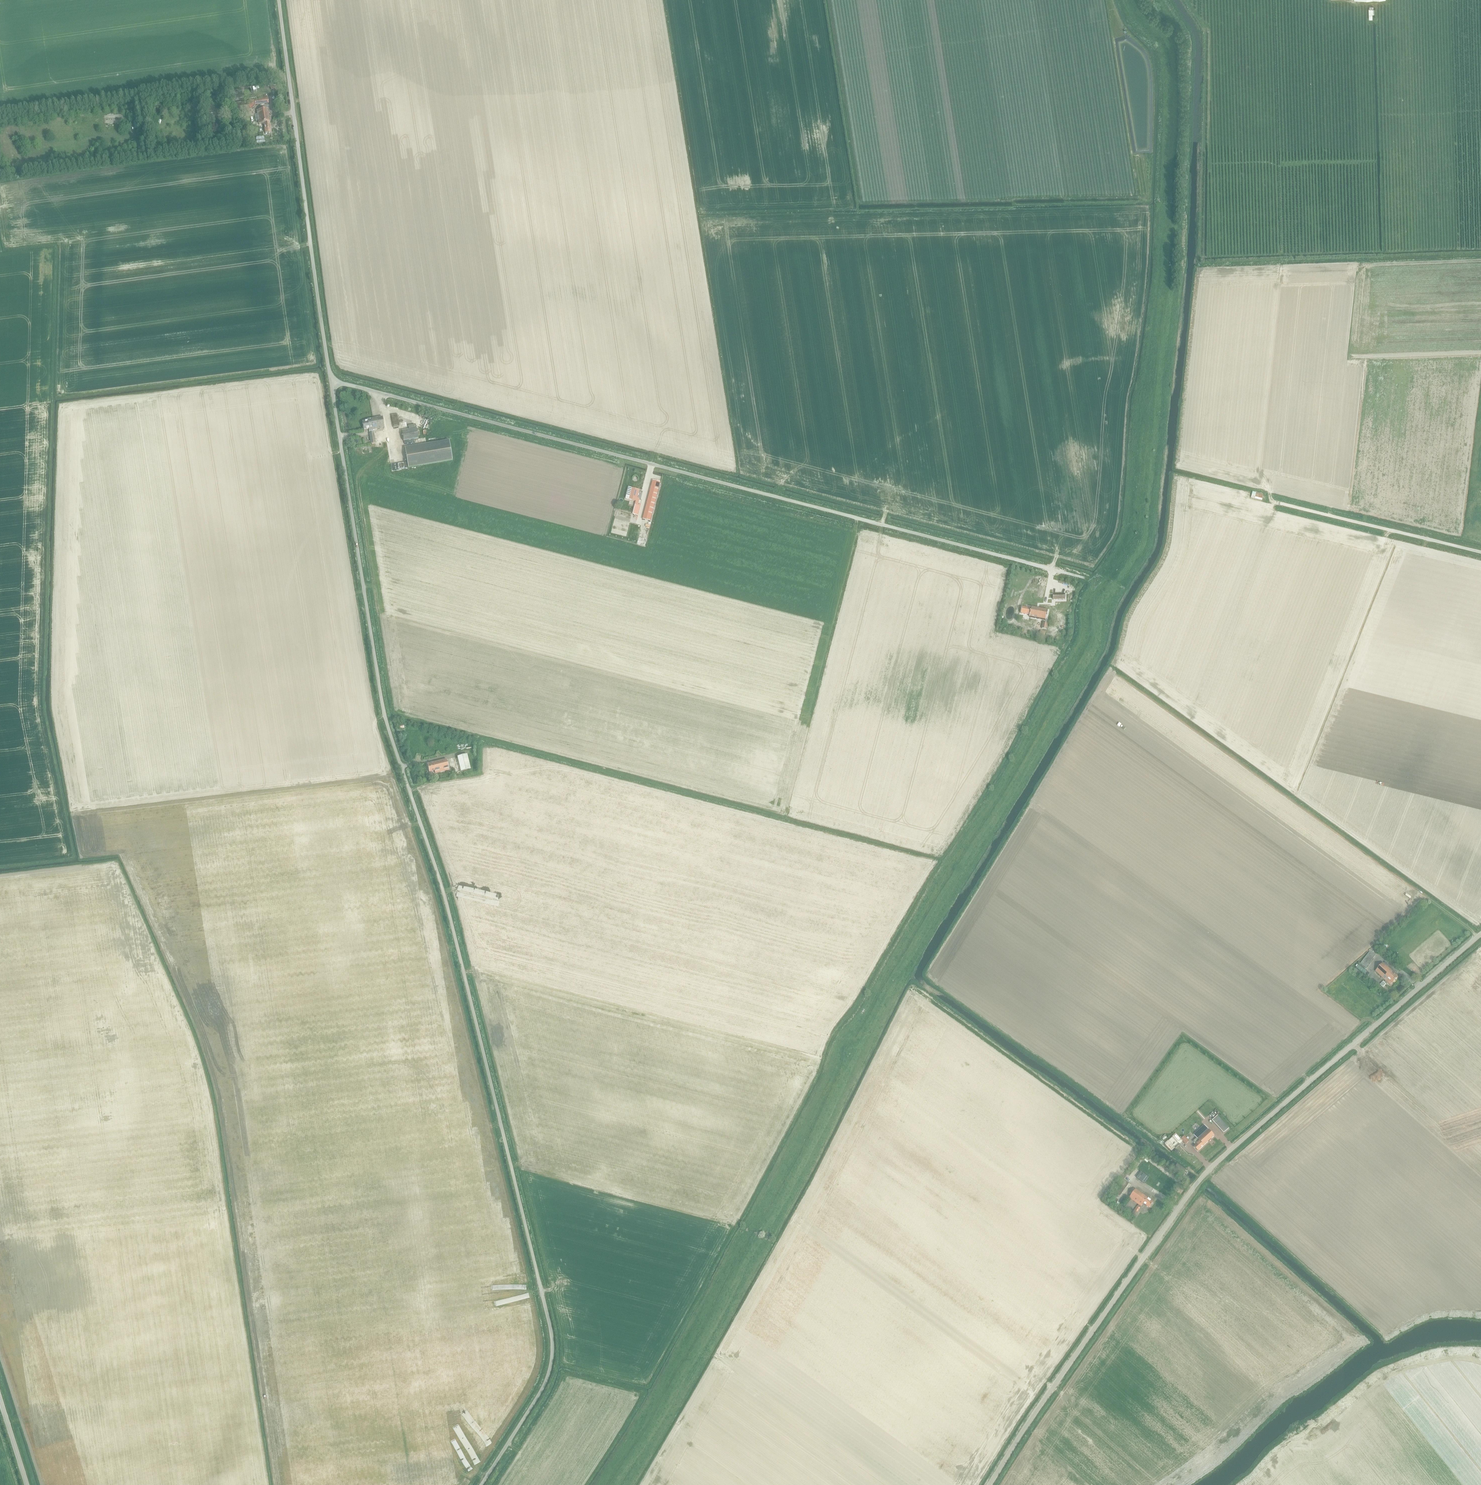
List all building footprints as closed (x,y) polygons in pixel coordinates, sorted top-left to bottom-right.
[(248,102),(234,104),(235,112),(250,110),(255,105),(268,103),(268,98),(267,96),(258,97),(259,100),(254,100),(248,101),(248,102)] [(265,133),(271,132),(268,109),(257,111),(259,124),(262,123),(263,125),(264,124),(265,133)] [(399,426),(397,414),(391,415),(393,427),(399,426)] [(375,443),(373,430),(384,428),(383,417),(367,420),(367,421),(362,422),(363,430),(369,429),(371,444),(375,443)] [(402,431),(403,441),(418,438),(417,428),(402,431)] [(405,448),(408,468),(452,460),(449,440),(405,448)] [(642,523),(649,525),(660,482),(653,480),(642,523)] [(637,499),(639,490),(632,488),(628,488),(626,499),(636,501),(635,505),(633,514),(638,516),(640,506),(638,505),(639,499),(637,499)] [(1252,492),(1251,498),(1262,500),(1263,495),(1252,492)] [(1032,606),(1031,608),(1030,615),(1030,617),(1045,619),(1045,618),(1055,619),(1057,611),(1032,606)] [(461,771),(461,772),(470,769),(467,755),(457,757),(457,758),(454,758),(457,768),(454,769),(455,773),(461,771)] [(434,771),(435,773),(449,770),(447,760),(427,764),(429,772),(434,771)] [(1360,964),(1366,968),(1375,956),(1370,952),(1360,964)] [(1390,981),(1393,983),(1398,977),(1383,963),(1375,971),(1388,983),(1390,981)] [(1198,1114),(1187,1125),(1190,1128),(1201,1117),(1198,1114)] [(1212,1120),(1223,1133),(1228,1128),(1217,1116),(1212,1120)] [(1194,1147),(1198,1151),(1214,1136),(1207,1128),(1204,1125),(1194,1135),(1196,1138),(1193,1141),(1196,1145),(1194,1147)] [(1181,1139),(1186,1145),(1190,1142),(1185,1136),(1181,1139)] [(1137,1178),(1144,1184),(1149,1178),(1141,1172),(1137,1178)] [(1114,1192),(1120,1196),(1128,1183),(1123,1179),(1114,1192)] [(1143,1204),(1149,1208),(1153,1202),(1135,1190),(1129,1198),(1141,1207),(1143,1204)] [(1107,1201),(1117,1208),(1120,1204),(1118,1202),(1119,1201),(1111,1196),(1107,1201)]
